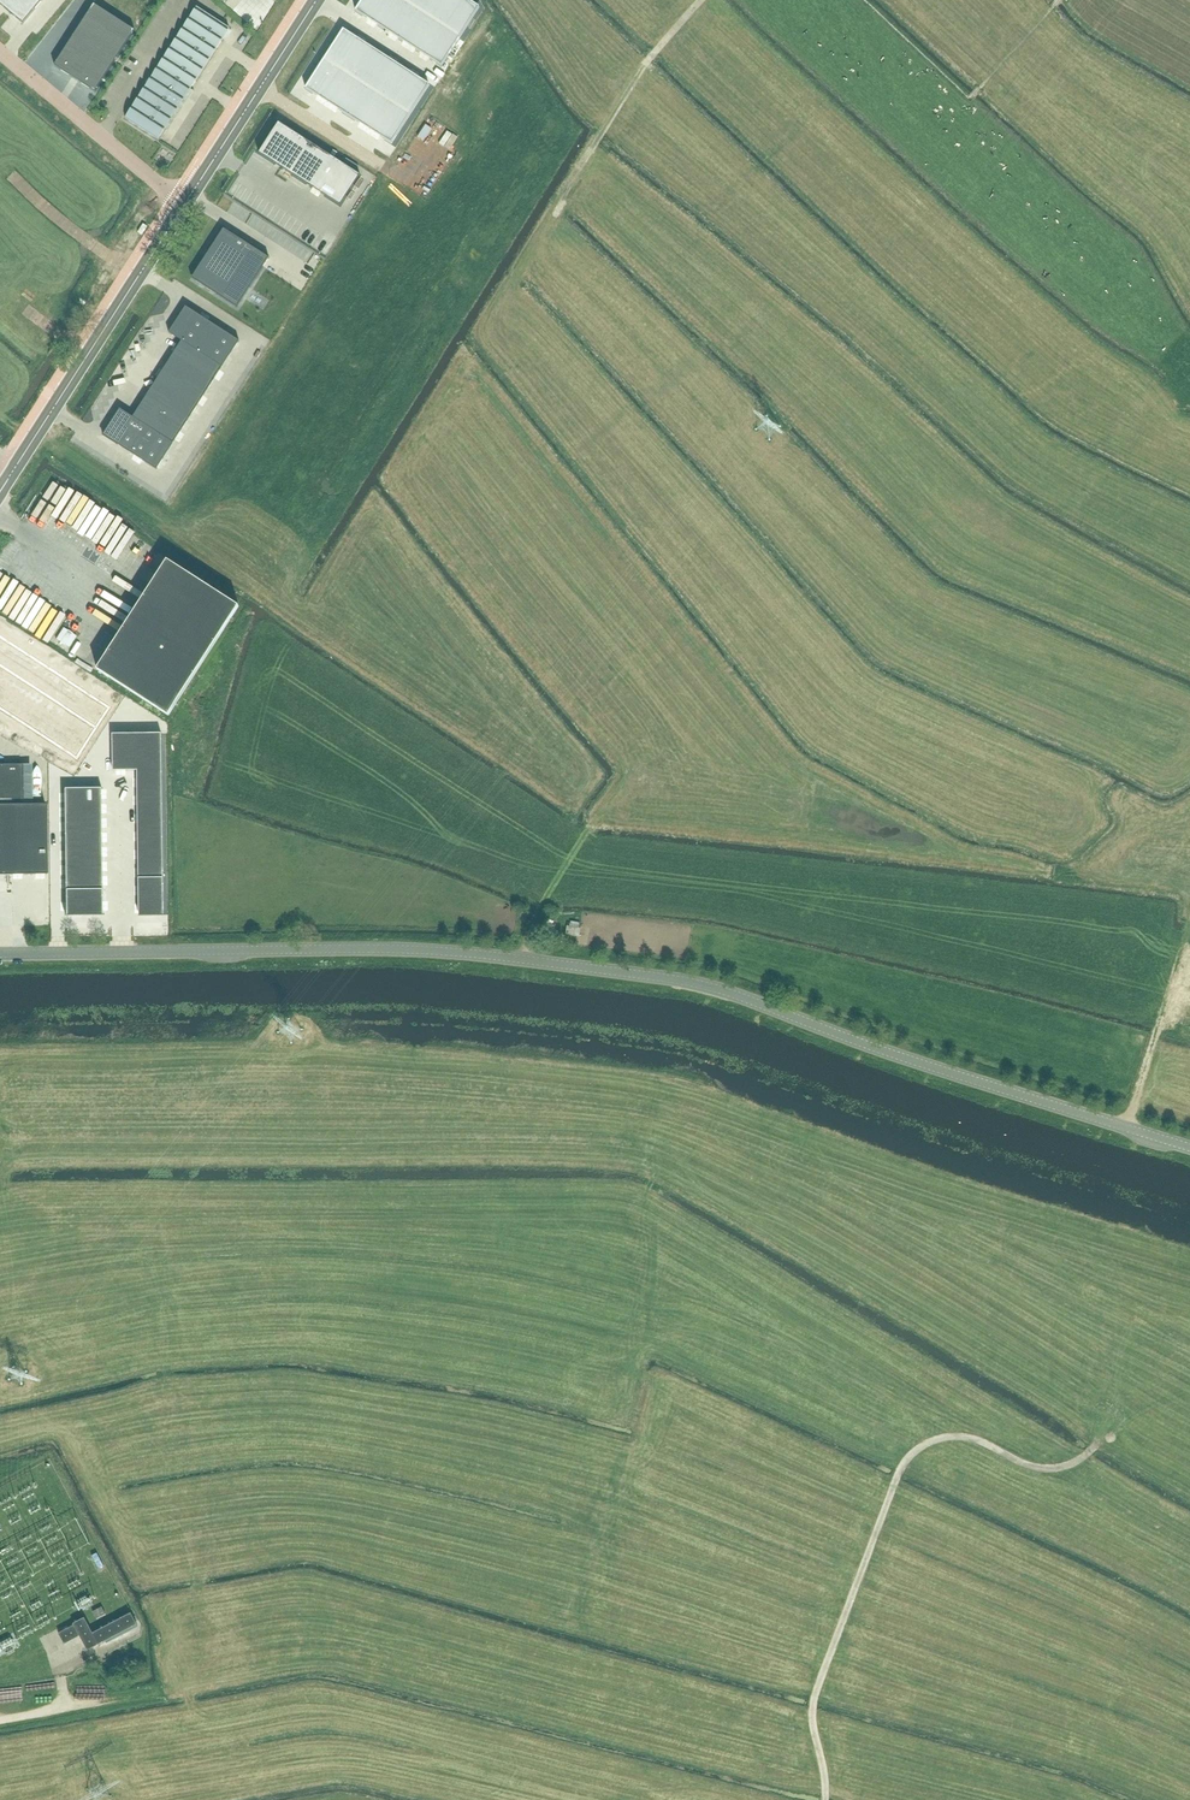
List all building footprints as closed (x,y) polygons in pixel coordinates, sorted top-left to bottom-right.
[(23,24),(43,0),(0,0),(0,5),(23,24)] [(468,0),(363,0),(355,11),(441,67),(479,8),(468,0)] [(55,67),(95,93),(135,31),(94,5),(55,67)] [(197,8),(158,67),(125,119),(158,140),(191,89),(229,29),(197,8)] [(429,85),(343,30),(305,89),(390,144),(429,85)] [(360,175),(278,123),(259,154),(340,206),(360,175)] [(228,232),(196,282),(237,308),(269,258),(228,232)] [(239,341),(185,307),(169,333),(182,342),(133,418),(120,409),(103,435),(157,469),(239,341)] [(79,524),(84,527),(87,522),(94,526),(100,516),(87,509),(79,524)] [(238,607),(167,561),(97,670),(168,716),(238,607)] [(0,602),(0,615),(46,643),(51,635),(52,636),(62,619),(63,619),(69,609),(15,577),(0,602)] [(0,637),(0,709),(77,758),(116,698),(95,684),(89,694),(0,637)] [(161,734),(113,734),(113,771),(137,771),(140,915),(164,915),(161,734)] [(45,874),(44,804),(28,805),(28,774),(20,774),(20,764),(0,765),(0,875),(45,874)] [(102,784),(63,785),(64,910),(103,910),(102,784)] [(544,921),(540,932),(550,936),(554,925),(544,921)] [(579,940),(579,925),(567,925),(567,939),(579,940)] [(99,1556),(92,1560),(99,1574),(106,1571),(99,1556)] [(103,1608),(93,1613),(96,1618),(105,1613),(103,1608)] [(137,1624),(131,1613),(93,1634),(85,1618),(74,1624),(75,1626),(59,1634),(65,1644),(80,1636),(88,1650),(137,1624)] [(0,1637),(0,1652),(13,1650),(10,1635),(0,1637)]
